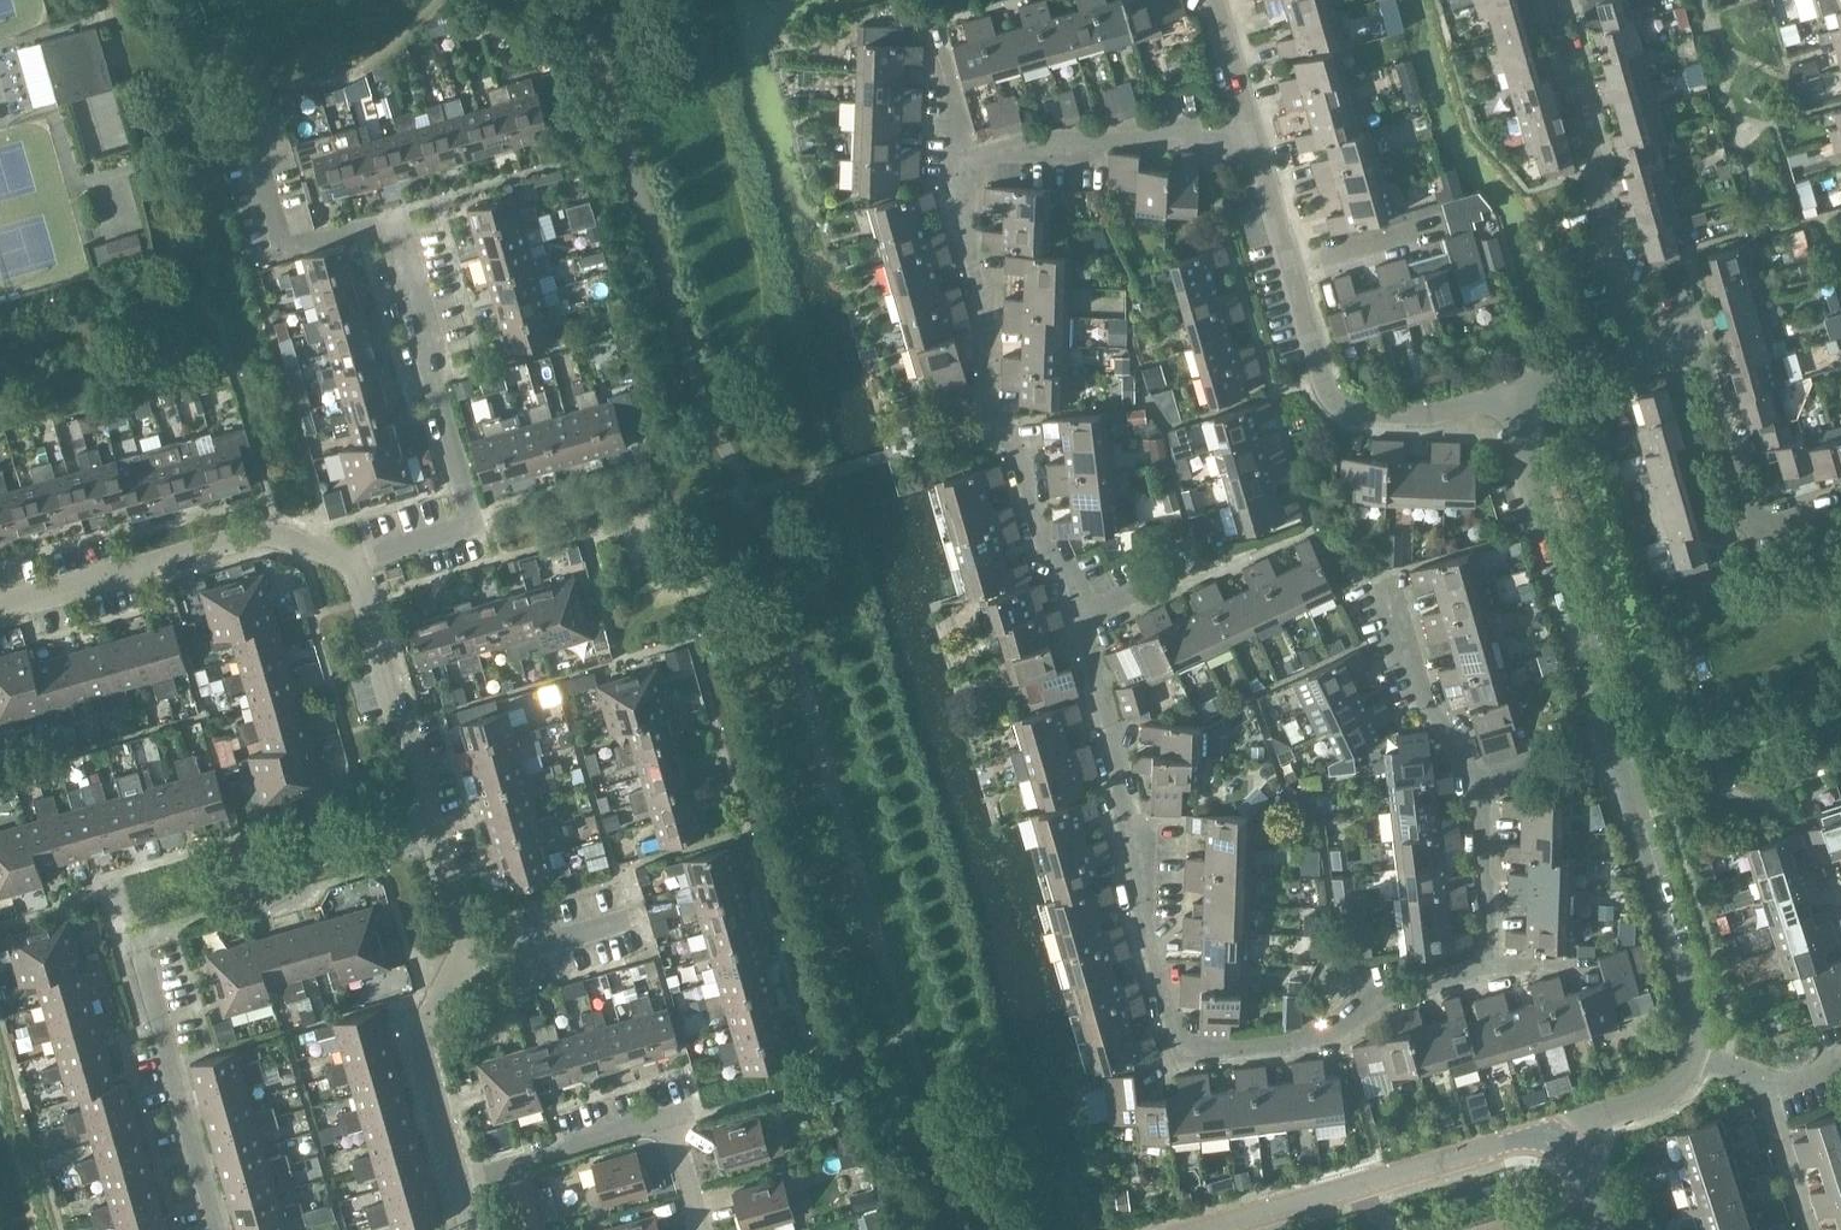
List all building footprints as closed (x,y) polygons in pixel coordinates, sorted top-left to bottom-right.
[(897,27),(905,27),(916,27),(909,0),(898,0),(897,27)] [(1048,59),(1076,51),(1066,14),(1052,18),(1046,0),(1044,0),(1033,3),(1048,59)] [(1076,51),(1078,58),(1106,50),(1092,0),(1077,0),(1080,10),(1066,14),(1076,51)] [(1106,50),(1134,42),(1122,0),(1114,0),(1107,2),(1107,0),(1092,0),(1106,50)] [(1134,42),(1163,34),(1161,27),(1159,22),(1176,17),(1186,14),(1182,0),(1122,0),(1134,42)] [(1333,0),(1270,0),(1265,1),(1270,16),(1288,11),(1292,24),(1336,11),(1333,0)] [(1527,0),(1499,0),(1476,6),(1480,17),(1489,15),(1494,31),(1533,20),(1527,0)] [(1644,19),(1640,8),(1631,10),(1628,0),(1596,0),(1605,29),(1605,30),(1644,19)] [(1822,15),(1836,11),(1840,9),(1840,0),(1818,0),(1822,15)] [(1010,30),(1021,67),(1048,59),(1033,3),(1019,7),(1024,26),(1010,30)] [(460,6),(451,8),(455,23),(464,21),(460,6)] [(1684,6),(1674,9),(1679,27),(1689,25),(1684,6)] [(537,9),(522,14),(527,29),(541,24),(537,9)] [(1836,11),(1840,28),(1831,30),(1834,41),(1840,39),(1840,9),(1836,11)] [(1282,58),(1344,40),(1336,11),(1292,24),(1295,36),(1277,42),(1282,58)] [(991,15),(977,19),(993,75),(1021,67),(1010,30),(996,34),(991,15)] [(1176,17),(1159,22),(1161,27),(1163,34),(1179,29),(1176,17)] [(993,75),(977,19),(963,23),(969,42),(953,46),(964,83),(993,75)] [(1605,30),(1605,29),(1595,32),(1603,60),(1642,49),(1637,32),(1647,30),(1644,19),(1605,30)] [(1489,51),(1492,62),(1541,48),(1533,20),(1494,31),(1499,48),(1489,51)] [(97,27),(41,43),(58,104),(114,88),(97,27)] [(1831,30),(1818,34),(1821,45),(1834,41),(1831,30)] [(1798,33),(1783,37),(1785,46),(1800,42),(1798,33)] [(430,39),(415,43),(420,61),(434,57),(430,39)] [(924,45),(859,43),(857,73),(903,75),(904,62),(923,62),(924,45)] [(1505,70),(1510,87),(1549,76),(1541,48),(1492,62),(1495,73),(1505,70)] [(1642,49),(1603,60),(1608,77),(1598,80),(1601,91),(1650,77),(1642,49)] [(1279,81),(1284,96),(1346,79),(1338,50),(1294,62),(1298,76),(1279,81)] [(1814,57),(1791,65),(1795,78),(1818,71),(1814,57)] [(1411,60),(1396,64),(1399,75),(1414,71),(1411,60)] [(380,67),(373,71),(377,81),(391,76),(387,62),(380,67)] [(1701,62),(1685,67),(1690,87),(1706,82),(1701,62)] [(856,102),(922,104),(922,89),(903,88),(903,75),(857,73),(856,102)] [(1512,93),(1518,115),(1566,101),(1563,90),(1554,93),(1549,76),(1510,87),(1512,93)] [(1796,83),(1801,98),(1811,95),(1824,91),(1820,76),(1796,83)] [(1650,77),(1601,91),(1604,102),(1614,99),(1619,116),(1658,105),(1650,77)] [(531,78),(498,87),(515,147),(539,140),(535,125),(546,122),(538,93),(536,94),(531,78)] [(1346,79),(1284,96),(1288,111),(1306,106),(1310,119),(1354,106),(1346,79)] [(348,101),(357,98),(352,83),(344,87),(348,101)] [(1117,88),(1125,117),(1140,113),(1131,84),(1117,88)] [(492,107),(479,111),(491,154),(515,147),(498,87),(488,90),(492,107)] [(1510,87),(1493,92),(1495,98),(1512,93),(1510,87)] [(344,88),(325,93),(328,103),(347,98),(344,88)] [(1102,92),(1108,112),(1110,121),(1125,117),(1117,88),(1102,92)] [(1058,94),(1067,124),(1081,120),(1073,90),(1058,94)] [(1415,91),(1406,94),(1409,104),(1419,101),(1415,91)] [(1044,99),(1050,119),(1052,128),(1067,124),(1058,94),(1044,99)] [(294,97),(280,101),(286,119),(299,115),(294,97)] [(1000,101),(1009,130),(1023,126),(1015,97),(1000,101)] [(467,160),(491,154),(479,111),(465,115),(460,98),(450,101),(467,160)] [(427,108),(431,124),(444,167),(467,160),(450,101),(427,108)] [(986,105),(994,134),(1009,130),(1000,101),(986,105)] [(1523,134),(1524,135),(1526,142),(1565,131),(1560,115),(1569,112),(1566,101),(1518,115),(1523,134)] [(856,102),(855,131),(901,133),(902,119),(921,120),(922,104),(856,102)] [(1658,105),(1619,116),(1624,133),(1614,135),(1617,146),(1666,133),(1658,105)] [(1362,133),(1354,106),(1310,119),(1314,131),(1295,137),(1300,152),(1326,145),(1326,144),(1362,134),(1362,133)] [(1833,141),(1840,139),(1840,108),(1834,110),(1839,127),(1829,130),(1833,141)] [(413,112),(403,114),(420,174),(444,167),(431,124),(418,128),(413,112)] [(396,181),(420,174),(403,114),(393,117),(398,134),(384,138),(396,181)] [(366,125),(356,128),(373,187),(396,181),(384,138),(371,142),(366,125)] [(349,194),(373,187),(356,128),(332,135),(349,194)] [(919,162),(920,146),(901,146),(901,133),(855,131),(854,160),(919,162)] [(1362,134),(1326,144),(1326,145),(1330,157),(1311,162),(1316,177),(1378,159),(1370,131),(1362,133),(1362,134)] [(1575,169),(1565,131),(1526,142),(1529,153),(1539,151),(1546,178),(1575,169)] [(1625,174),(1664,163),(1659,146),(1669,144),(1666,133),(1617,146),(1625,174)] [(1511,137),(1504,139),(1507,148),(1526,142),(1524,135),(1523,134),(1511,137)] [(325,201),(349,194),(332,135),(297,145),(306,177),(317,173),(325,201)] [(1833,141),(1836,152),(1840,151),(1840,139),(1833,141)] [(1833,141),(1821,144),(1824,155),(1836,152),(1833,141)] [(1168,170),(1166,216),(1196,218),(1200,153),(1182,152),(1182,171),(1168,170)] [(1166,216),(1168,170),(1139,169),(1140,155),(1111,154),(1109,187),(1137,189),(1136,215),(1166,216)] [(1386,187),(1378,159),(1316,177),(1320,192),(1338,187),(1342,200),(1386,187)] [(919,178),(919,162),(854,160),(853,190),(899,192),(899,177),(919,178)] [(1664,163),(1625,174),(1630,191),(1620,194),(1623,205),(1672,191),(1664,163)] [(1729,163),(1715,167),(1718,177),(1732,173),(1729,163)] [(562,171),(529,180),(531,187),(563,178),(562,171)] [(1445,189),(1448,200),(1463,196),(1460,185),(1445,189)] [(1004,218),(1050,220),(1051,190),(986,187),(985,204),(1005,205),(1004,218)] [(1332,234),(1394,216),(1386,187),(1342,200),(1346,212),(1327,218),(1332,234)] [(869,208),(878,237),(922,224),(918,211),(937,206),(932,190),(869,208)] [(1641,230),(1680,219),(1672,191),(1623,205),(1627,216),(1636,213),(1641,230)] [(1813,191),(1799,195),(1803,209),(1815,206),(1817,205),(1813,191)] [(1476,192),(1443,202),(1445,213),(1447,219),(1476,211),(1481,209),(1489,207),(1489,206),(1483,200),(1477,192),(1476,192)] [(468,210),(475,234),(538,216),(536,206),(519,211),(515,197),(468,210)] [(592,208),(570,214),(575,230),(597,224),(593,208),(592,208)] [(1476,211),(1447,219),(1451,235),(1475,228),(1473,220),(1483,218),(1481,209),(1476,211)] [(1745,215),(1735,218),(1739,229),(1748,227),(1747,225),(1747,222),(1745,215)] [(482,258),(529,244),(545,240),(538,216),(475,234),(482,258)] [(1049,250),(1050,220),(1004,218),(1004,231),(984,231),(984,248),(1049,250)] [(1641,230),(1652,268),(1681,259),(1673,232),(1683,230),(1680,219),(1641,230)] [(922,224),(878,237),(886,264),(948,246),(944,231),(925,236),(922,224)] [(597,225),(587,228),(591,242),(602,239),(597,225)] [(1448,252),(1420,260),(1437,317),(1465,309),(1463,302),(1490,294),(1472,229),(1444,237),(1448,252)] [(1803,229),(1787,233),(1791,250),(1794,260),(1811,255),(1803,229)] [(1103,230),(1080,238),(1084,253),(1108,246),(1103,230)] [(138,234),(108,243),(113,261),(143,252),(138,234)] [(1497,236),(1483,240),(1490,268),(1504,264),(1497,236)] [(108,243),(91,248),(96,266),(113,261),(108,243)] [(533,258),(529,244),(482,258),(489,281),(552,263),(549,253),(533,258)] [(1704,275),(1707,286),(1756,272),(1748,244),(1709,255),(1714,272),(1704,275)] [(290,276),(293,286),(352,269),(345,245),(303,257),(307,272),(290,276)] [(894,292),(938,279),(934,267),(952,261),(948,246),(886,264),(894,292)] [(1178,292),(1215,281),(1211,267),(1230,262),(1225,247),(1170,263),(1178,292)] [(603,250),(580,257),(583,266),(606,259),(603,250)] [(1070,288),(1071,258),(1006,256),(1006,273),(1025,273),(1025,287),(1070,288)] [(1391,262),(1409,325),(1437,317),(1420,260),(1407,263),(1406,258),(1391,262)] [(1810,259),(1798,263),(1801,275),(1813,272),(1810,259)] [(1391,262),(1376,267),(1381,285),(1368,289),(1381,333),(1409,325),(1391,262)] [(555,273),(552,263),(489,281),(495,305),(542,292),(538,278),(555,273)] [(313,291),(317,305),(359,293),(352,269),(293,286),(296,296),(313,291)] [(1756,272),(1707,286),(1710,297),(1720,294),(1725,311),(1764,300),(1756,272)] [(281,275),(279,279),(282,289),(286,288),(288,288),(293,286),(290,276),(289,273),(281,275)] [(1356,292),(1350,274),(1334,279),(1343,311),(1329,315),(1338,345),(1381,333),(1368,289),(1356,292)] [(901,320),(964,302),(960,287),(941,292),(938,279),(894,292),(901,320)] [(1178,292),(1186,319),(1242,303),(1238,290),(1219,295),(1215,281),(1178,292)] [(1005,299),(1004,315),(1069,317),(1070,288),(1025,287),(1024,300),(1005,299)] [(546,305),(542,292),(495,305),(502,329),(566,310),(563,300),(546,305)] [(304,323),(307,334),(366,317),(359,293),(317,305),(320,319),(304,323)] [(1837,295),(1828,297),(1832,310),(1840,308),(1837,295)] [(568,299),(563,300),(566,310),(571,309),(568,299)] [(1764,300),(1725,311),(1730,328),(1720,330),(1723,341),(1772,327),(1764,300)] [(901,320),(909,348),(953,335),(950,322),(968,317),(964,302),(901,320)] [(1143,302),(1136,304),(1139,314),(1147,312),(1143,302)] [(1227,322),(1245,317),(1242,303),(1186,319),(1194,347),(1231,336),(1227,322)] [(569,320),(566,310),(502,329),(509,353),(548,342),(556,339),(552,325),(569,320)] [(1069,317),(1004,315),(1004,330),(1023,331),(1023,344),(1068,346),(1069,317)] [(326,339),(330,352),(373,340),(366,317),(307,334),(309,343),(326,339)] [(1114,320),(1113,342),(1127,342),(1128,321),(1114,320)] [(284,323),(276,325),(280,341),(289,339),(284,323)] [(1731,369),(1770,358),(1765,341),(1775,339),(1772,327),(1723,341),(1731,369)] [(632,332),(615,337),(619,350),(635,345),(632,332)] [(953,335),(909,348),(918,377),(929,373),(937,400),(969,391),(953,335)] [(1194,347),(1202,375),(1257,359),(1253,345),(1235,350),(1231,336),(1194,347)] [(556,339),(548,342),(550,348),(565,344),(564,337),(556,339)] [(1837,339),(1826,343),(1829,353),(1840,350),(1837,339)] [(290,340),(280,343),(283,355),(294,352),(290,340)] [(317,371),(320,381),(379,364),(373,340),(330,352),(334,366),(317,371)] [(1003,357),(1002,372),(1067,375),(1068,346),(1023,344),(1022,357),(1003,357)] [(1780,355),(1770,358),(1731,369),(1736,386),(1726,389),(1729,400),(1778,386),(1788,383),(1780,355)] [(1130,357),(1116,357),(1116,372),(1130,372),(1130,357)] [(1243,378),(1261,373),(1257,359),(1202,375),(1210,404),(1247,393),(1243,378)] [(1450,361),(1440,364),(1444,375),(1454,372),(1450,361)] [(340,386),(344,399),(386,387),(379,364),(320,381),(323,391),(340,386)] [(1440,364),(1420,370),(1423,381),(1444,375),(1440,364)] [(1156,366),(1143,371),(1148,388),(1161,384),(1156,366)] [(1002,372),(1002,388),(1021,389),(1020,403),(1066,405),(1067,375),(1002,372)] [(303,377),(291,381),(293,388),(305,384),(303,377)] [(1636,385),(1646,423),(1685,412),(1682,401),(1672,404),(1664,377),(1636,385)] [(1135,378),(1123,378),(1124,402),(1135,402),(1135,378)] [(457,382),(454,383),(458,397),(475,392),(471,379),(457,382)] [(211,380),(200,383),(203,394),(214,390),(211,380)] [(583,383),(573,386),(575,394),(585,391),(583,383)] [(195,386),(182,390),(185,399),(198,396),(195,386)] [(1614,386),(1598,391),(1604,410),(1620,405),(1614,386)] [(1790,427),(1778,386),(1729,400),(1732,411),(1742,408),(1747,425),(1758,422),(1762,436),(1790,427)] [(306,387),(294,391),(299,410),(311,406),(306,387)] [(393,411),(386,387),(344,399),(347,413),(331,418),(334,428),(393,411)] [(595,388),(585,391),(603,454),(627,448),(614,401),(600,405),(595,388)] [(1170,388),(1151,394),(1160,407),(1175,403),(1170,388)] [(173,391),(160,395),(163,406),(176,402),(173,391)] [(580,410),(566,414),(580,461),(603,454),(585,391),(575,394),(580,410)] [(907,396),(892,400),(895,411),(910,407),(907,396)] [(201,398),(194,400),(198,414),(205,412),(201,398)] [(148,399),(135,403),(139,417),(152,413),(148,399)] [(556,468),(580,461),(566,414),(553,418),(548,402),(538,404),(556,468)] [(1270,402),(1214,418),(1222,447),(1259,436),(1255,422),(1274,417),(1270,402)] [(533,424),(519,428),(532,475),(556,468),(538,404),(528,407),(533,424)] [(124,406),(115,408),(119,424),(128,422),(124,406)] [(1145,409),(1128,411),(1129,423),(1146,421),(1145,409)] [(21,410),(2,416),(5,428),(24,423),(21,410)] [(357,447),(370,443),(400,435),(393,411),(334,428),(336,438),(353,433),(357,446),(357,447)] [(1812,411),(1799,414),(1802,425),(1815,422),(1812,411)] [(1645,454),(1683,443),(1678,426),(1688,423),(1685,412),(1646,423),(1636,426),(1645,454)] [(1063,436),(1064,449),(1110,443),(1106,413),(1042,421),(1044,438),(1063,436)] [(94,415),(81,419),(84,432),(98,428),(94,415)] [(500,415),(491,418),(509,481),(532,475),(519,428),(505,432),(500,415)] [(484,488),(509,481),(491,418),(480,421),(485,438),(471,442),(484,488)] [(314,422),(304,425),(306,435),(317,431),(314,422)] [(1172,449),(1174,459),(1187,455),(1193,454),(1185,426),(1168,430),(1172,449)] [(216,451),(228,493),(252,487),(248,473),(258,470),(246,427),(212,437),(216,451)] [(1786,485),(1815,476),(1812,466),(1804,438),(1794,441),(1790,427),(1762,436),(1769,460),(1778,458),(1783,474),(1786,485)] [(1832,430),(1840,463),(1840,427),(1832,430)] [(1625,430),(1614,433),(1617,442),(1628,439),(1625,430)] [(1840,479),(1840,463),(1832,430),(1804,438),(1812,466),(1815,476),(1831,472),(1834,481),(1840,479)] [(400,435),(370,443),(384,491),(413,483),(400,435)] [(1259,436),(1222,447),(1215,449),(1223,477),(1286,459),(1282,445),(1263,450),(1259,436)] [(1163,437),(1149,439),(1151,450),(1165,447),(1163,437)] [(198,438),(188,441),(205,500),(228,493),(216,451),(202,455),(198,438)] [(1386,505),(1388,440),(1372,440),(1372,459),(1342,458),(1341,488),(1356,489),(1356,504),(1386,505)] [(1404,441),(1388,440),(1386,505),(1415,506),(1416,460),(1403,460),(1404,441)] [(188,441),(178,444),(164,448),(181,507),(205,500),(188,441)] [(1415,506),(1444,507),(1446,442),(1432,442),(1431,461),(1416,460),(1415,506)] [(1460,462),(1460,443),(1446,442),(1444,507),(1445,507),(1445,505),(1474,506),(1475,462),(1460,462)] [(370,443),(357,447),(357,446),(341,451),(355,499),(384,491),(370,443)] [(665,443),(649,448),(651,458),(661,455),(668,453),(665,443)] [(1047,464),(1049,480),(1113,472),(1110,443),(1064,449),(1066,462),(1047,464)] [(1643,485),(1691,471),(1683,443),(1645,454),(1649,471),(1640,474),(1643,485)] [(45,446),(37,448),(41,460),(48,458),(45,446)] [(122,478),(118,461),(103,465),(98,448),(88,451),(105,511),(128,504),(129,504),(122,478)] [(181,507),(164,448),(140,455),(157,514),(181,507)] [(430,448),(419,452),(422,463),(433,460),(430,448)] [(83,471),(70,475),(82,517),(105,511),(88,451),(78,454),(83,471)] [(128,504),(133,521),(157,514),(140,455),(118,461),(122,478),(129,504),(128,504)] [(1187,455),(1174,459),(1179,479),(1192,476),(1187,455)] [(1223,477),(1231,505),(1275,492),(1271,478),(1290,472),(1286,459),(1223,477)] [(1328,459),(1327,475),(1336,475),(1337,459),(1328,459)] [(51,462),(41,465),(58,524),(82,517),(70,475),(56,479),(51,462)] [(35,531),(58,524),(41,465),(31,468),(36,484),(22,488),(35,531)] [(989,499),(986,487),(1004,482),(1000,465),(937,483),(945,512),(989,499)] [(1651,512),(1689,501),(1685,484),(1694,482),(1691,471),(1643,485),(1651,512)] [(1049,480),(1051,495),(1070,493),(1071,506),(1117,501),(1113,472),(1049,480)] [(346,489),(342,474),(328,476),(331,492),(346,489)] [(437,474),(428,477),(431,489),(441,487),(437,474)] [(0,476),(0,500),(11,538),(35,531),(22,488),(9,492),(4,475),(0,476)] [(1171,478),(1159,482),(1163,496),(1175,493),(1171,478)] [(1484,478),(1476,478),(1475,488),(1483,488),(1484,478)] [(337,491),(324,495),(330,518),(344,514),(337,491)] [(1275,492),(1231,505),(1239,533),(1302,515),(1298,500),(1279,506),(1275,492)] [(1175,493),(1163,496),(1167,511),(1180,507),(1175,493)] [(953,540),(1016,522),(1011,507),(993,512),(989,499),(945,512),(953,540)] [(11,538),(0,500),(0,541),(11,538)] [(1120,531),(1117,501),(1071,506),(1073,519),(1054,521),(1056,538),(1120,531)] [(1669,537),(1707,526),(1704,515),(1694,518),(1689,501),(1651,512),(1659,541),(1669,538),(1669,537)] [(1200,503),(1187,507),(1189,515),(1202,511),(1200,503)] [(1211,516),(1192,521),(1197,537),(1215,532),(1211,516)] [(1640,517),(1632,519),(1635,529),(1643,527),(1640,517)] [(961,567),(1005,555),(1002,542),(1020,537),(1016,522),(953,540),(961,567)] [(1669,537),(1669,538),(1679,575),(1708,567),(1701,540),(1710,537),(1707,526),(1669,537)] [(1385,565),(1402,565),(1403,534),(1387,533),(1385,565)] [(1453,538),(1445,540),(1449,552),(1460,548),(1457,541),(1453,538)] [(1290,569),(1306,604),(1333,591),(1309,539),(1295,545),(1303,562),(1290,569)] [(1520,541),(1508,544),(1511,556),(1523,552),(1520,541)] [(1426,543),(1426,554),(1439,555),(1439,543),(1426,543)] [(1005,555),(961,567),(969,596),(1032,579),(1027,562),(1009,568),(1005,555)] [(1474,585),(1466,556),(1410,572),(1415,587),(1433,581),(1437,595),(1474,585)] [(1277,575),(1268,557),(1255,563),(1280,616),(1306,604),(1290,569),(1277,575)] [(536,558),(522,562),(526,577),(540,572),(536,558)] [(518,559),(510,562),(512,570),(520,568),(518,559)] [(1358,559),(1343,566),(1351,583),(1365,576),(1358,559)] [(1255,563),(1242,569),(1251,587),(1237,593),(1254,628),(1280,616),(1255,563)] [(407,582),(402,565),(386,569),(391,587),(407,582)] [(233,583),(247,631),(277,622),(264,574),(233,583)] [(575,578),(527,591),(536,621),(584,607),(575,578)] [(1216,582),(1203,588),(1227,640),(1254,628),(1237,593),(1224,599),(1216,582)] [(1531,582),(1518,586),(1522,600),(1537,596),(1533,582),(1531,582)] [(202,592),(215,639),(216,640),(247,631),(233,583),(202,592)] [(1043,583),(1034,585),(981,601),(989,631),(997,629),(997,627),(1033,617),(1044,613),(1041,601),(1048,599),(1043,583)] [(1481,583),(1474,585),(1437,595),(1441,609),(1423,615),(1427,628),(1489,610),(1481,583)] [(1230,647),(1227,640),(1203,588),(1190,594),(1198,611),(1185,617),(1204,659),(1230,647)] [(527,591),(504,598),(521,657),(531,655),(529,649),(542,646),(539,634),(536,621),(527,591)] [(302,601),(299,606),(301,614),(305,613),(315,610),(312,598),(302,601)] [(511,660),(521,657),(504,598),(480,605),(492,647),(506,644),(511,660)] [(479,651),(492,647),(480,605),(473,607),(471,600),(455,605),(456,612),(473,671),(483,668),(479,651)] [(1178,671),(1204,659),(1185,617),(1173,623),(1165,606),(1151,612),(1178,671)] [(591,631),(584,607),(536,621),(539,634),(542,646),(544,651),(592,637),(591,631)] [(997,627),(997,629),(1005,655),(1049,643),(1045,630),(1064,625),(1060,609),(1044,613),(1033,617),(997,627)] [(1497,638),(1489,610),(1427,628),(1431,642),(1449,637),(1453,651),(1497,638)] [(463,674),(473,671),(456,612),(433,619),(445,661),(459,657),(463,674)] [(1150,709),(1143,687),(1178,671),(1151,612),(1136,619),(1144,636),(1106,654),(1119,682),(1120,681),(1123,686),(1116,689),(1125,716),(1150,709)] [(1537,613),(1533,620),(1535,626),(1545,623),(1542,612),(1537,613)] [(432,665),(445,661),(433,619),(409,625),(421,668),(426,685),(436,682),(432,665)] [(234,645),(238,659),(284,646),(277,622),(247,631),(216,640),(215,639),(212,640),(215,651),(234,645)] [(187,670),(174,624),(150,631),(169,696),(178,694),(173,674),(187,670)] [(604,628),(591,631),(592,637),(596,650),(609,646),(604,628)] [(158,699),(169,696),(150,631),(126,638),(139,684),(153,680),(158,699)] [(198,632),(185,636),(188,646),(201,643),(198,632)] [(126,688),(139,684),(126,638),(103,644),(121,710),(131,707),(126,688)] [(1341,638),(1326,644),(1331,655),(1346,648),(1341,638)] [(1505,666),(1505,665),(1497,638),(1453,651),(1457,665),(1439,670),(1442,684),(1505,666)] [(1550,639),(1540,642),(1543,653),(1553,650),(1550,639)] [(1057,670),(1049,643),(1005,655),(1013,684),(1038,677),(1046,704),(1078,695),(1070,667),(1057,670)] [(111,713),(121,710),(103,644),(79,651),(92,697),(106,693),(111,713)] [(222,678),(225,688),(291,669),(284,646),(238,659),(242,672),(222,678)] [(686,647),(665,653),(669,668),(690,661),(686,647)] [(1311,647),(1299,654),(1305,666),(1315,662),(1318,660),(1311,647)] [(32,664),(28,649),(0,656),(0,690),(36,680),(32,664)] [(1292,682),(1305,709),(1356,685),(1350,674),(1368,665),(1360,650),(1292,682)] [(78,701),(92,697),(79,651),(55,658),(74,723),(84,720),(78,701)] [(1554,651),(1539,656),(1544,675),(1554,672),(1560,670),(1554,651)] [(64,726),(74,723),(55,658),(32,664),(36,680),(45,710),(58,707),(64,726)] [(1297,658),(1284,664),(1288,672),(1301,666),(1297,658)] [(1469,706),(1506,696),(1513,694),(1505,666),(1442,684),(1446,698),(1465,692),(1469,706)] [(627,677),(641,725),(670,716),(657,668),(627,677)] [(248,692),(251,706),(298,693),(291,669),(225,688),(228,698),(248,692)] [(595,674),(580,678),(583,689),(598,684),(595,674)] [(1257,676),(1248,681),(1253,692),(1259,688),(1265,686),(1257,676)] [(611,734),(628,729),(628,728),(641,725),(627,677),(597,685),(611,734)] [(511,679),(502,681),(505,691),(514,689),(511,679)] [(36,680),(0,690),(0,723),(45,710),(36,680)] [(1326,731),(1368,712),(1385,703),(1379,689),(1361,697),(1356,685),(1305,709),(1318,735),(1326,731)] [(464,686),(453,689),(457,704),(468,701),(464,686)] [(444,689),(441,693),(445,708),(457,704),(453,689),(453,687),(444,689)] [(236,725),(239,735),(304,716),(298,693),(251,706),(255,719),(236,725)] [(1220,694),(1203,703),(1210,717),(1227,707),(1220,694)] [(1510,726),(1521,723),(1513,694),(1506,696),(1469,706),(1485,762),(1517,753),(1510,726)] [(311,697),(312,716),(334,716),(333,696),(311,697)] [(462,724),(499,713),(496,701),(458,712),(462,724)] [(1067,737),(1064,724),(1082,719),(1077,703),(1015,721),(1023,750),(1067,737)] [(1385,703),(1368,712),(1326,731),(1339,758),(1381,739),(1375,726),(1392,717),(1385,703)] [(1150,709),(1125,716),(1143,717),(1152,717),(1150,709)] [(468,749),(531,731),(528,721),(511,725),(507,711),(461,724),(468,749)] [(265,753),(280,749),(311,740),(304,716),(239,735),(242,745),(261,739),(265,752),(265,753)] [(618,757),(677,740),(670,716),(641,725),(628,728),(628,729),(632,742),(615,747),(618,757)] [(1208,727),(1207,758),(1222,758),(1223,718),(1208,727)] [(1198,757),(1198,758),(1207,758),(1208,727),(1143,725),(1142,742),(1161,743),(1161,756),(1198,757)] [(0,732),(0,754),(22,748),(16,727),(0,732)] [(531,731),(468,749),(474,772),(521,759),(517,745),(534,741),(531,731)] [(1388,783),(1452,775),(1451,759),(1431,761),(1428,732),(1398,736),(1400,751),(1384,753),(1388,783)] [(571,733),(561,736),(564,747),(574,744),(571,733)] [(239,735),(215,742),(218,752),(242,745),(239,735)] [(1293,747),(1271,735),(1277,753),(1293,747)] [(1094,759),(1089,744),(1071,750),(1067,737),(1023,750),(1031,777),(1094,759)] [(280,749),(294,797),(325,788),(311,740),(280,749)] [(641,776),(684,764),(677,740),(618,757),(621,767),(637,762),(641,776)] [(1250,746),(1250,758),(1261,758),(1261,746),(1250,746)] [(265,753),(265,752),(249,757),(263,806),(294,797),(280,749),(265,753)] [(595,752),(586,755),(589,765),(598,762),(595,752)] [(1330,763),(1331,771),(1354,768),(1352,753),(1330,763)] [(196,754),(186,757),(204,822),(229,815),(215,769),(201,773),(196,754)] [(1161,756),(1133,755),(1133,771),(1152,771),(1151,814),(1181,815),(1182,786),(1197,787),(1198,758),(1198,757),(1161,756)] [(167,783),(181,829),(204,822),(186,757),(176,760),(181,779),(167,783)] [(481,796),(555,775),(552,765),(525,773),(521,759),(474,772),(481,796)] [(1098,774),(1094,759),(1031,777),(1040,806),(1084,794),(1080,780),(1098,774)] [(238,762),(223,767),(227,778),(241,773),(238,762)] [(561,762),(552,765),(555,775),(564,772),(561,762)] [(598,762),(589,765),(592,775),(601,772),(598,762)] [(684,764),(641,776),(645,789),(628,794),(631,804),(691,787),(684,764)] [(148,767),(138,770),(157,836),(181,829),(167,783),(154,787),(148,767)] [(31,769),(13,775),(16,784),(34,779),(31,769)] [(133,843),(157,836),(138,770),(128,773),(134,793),(120,797),(133,843)] [(1294,771),(1286,775),(1289,781),(1297,777),(1294,771)] [(531,793),(558,785),(555,775),(481,796),(488,820),(535,806),(531,793)] [(1435,793),(1454,790),(1452,775),(1388,783),(1391,811),(1437,806),(1435,793)] [(1315,776),(1301,778),(1303,790),(1317,789),(1315,776)] [(101,781),(91,784),(110,849),(133,843),(120,797),(107,800),(101,781)] [(86,856),(110,849),(91,784),(81,787),(87,806),(73,810),(86,856)] [(1257,786),(1241,803),(1253,815),(1269,798),(1257,786)] [(655,823),(697,811),(691,787),(631,804),(634,814),(651,809),(655,823)] [(1279,793),(1259,815),(1270,825),(1290,804),(1279,793)] [(54,794),(44,797),(63,863),(86,856),(73,810),(59,814),(54,794)] [(607,796),(598,798),(602,812),(611,809),(607,796)] [(39,870),(40,869),(63,863),(44,797),(34,800),(39,820),(26,823),(35,854),(39,870)] [(1084,833),(1080,820),(1099,815),(1094,798),(1032,816),(1040,845),(1084,833)] [(1561,801),(1503,799),(1503,815),(1522,816),(1521,830),(1560,831),(1561,801)] [(310,800),(296,803),(300,817),(314,813),(310,800)] [(1821,811),(1819,805),(1815,806),(1821,825),(1808,829),(1813,842),(1825,838),(1831,857),(1840,853),(1840,805),(1821,811)] [(495,843),(558,825),(555,815),(539,820),(535,806),(488,820),(495,843)] [(1395,840),(1459,832),(1457,816),(1438,819),(1437,806),(1391,811),(1395,840)] [(697,811),(655,823),(659,837),(642,841),(643,844),(645,852),(646,851),(662,847),(704,835),(697,811)] [(617,813),(604,817),(607,831),(620,827),(617,813)] [(1252,847),(1253,817),(1188,814),(1187,832),(1206,832),(1206,845),(1252,847)] [(573,822),(561,826),(564,835),(575,831),(573,822)] [(35,854),(26,823),(0,831),(0,864),(35,854)] [(558,825),(495,843),(501,867),(548,854),(544,840),(561,835),(558,825)] [(1802,831),(1806,844),(1809,843),(1813,842),(1808,829),(1805,830),(1802,831)] [(1501,859),(1510,859),(1529,860),(1529,859),(1566,860),(1566,859),(1559,859),(1560,831),(1521,830),(1521,845),(1502,844),(1501,859)] [(1741,856),(1747,853),(1754,875),(1794,862),(1790,849),(1806,844),(1802,831),(1797,833),(1739,851),(1741,856)] [(1395,840),(1398,869),(1444,863),(1442,850),(1461,848),(1459,832),(1395,840)] [(1048,873),(1110,855),(1106,840),(1088,845),(1084,833),(1040,845),(1048,873)] [(602,842),(588,846),(594,869),(595,868),(609,864),(602,842)] [(643,844),(636,845),(640,858),(647,855),(646,851),(645,852),(643,844)] [(1186,858),(1186,874),(1251,876),(1252,847),(1206,845),(1206,858),(1186,858)] [(691,885),(738,872),(731,847),(684,861),(667,866),(670,876),(687,872),(691,885)] [(1329,850),(1332,869),(1347,867),(1344,848),(1329,850)] [(1301,850),(1300,874),(1319,875),(1320,851),(1301,850)] [(35,854),(0,864),(0,897),(44,885),(40,869),(39,870),(35,854)] [(548,854),(501,867),(508,891),(555,878),(555,877),(572,873),(569,862),(552,867),(548,854)] [(1056,901),(1100,888),(1096,875),(1115,870),(1110,855),(1048,873),(1056,900),(1056,901)] [(1576,890),(1577,860),(1566,859),(1566,860),(1529,859),(1529,860),(1528,874),(1509,873),(1509,888),(1566,889),(1576,890)] [(1709,889),(1720,885),(1712,859),(1701,863),(1709,889)] [(1798,875),(1794,862),(1754,875),(1761,896),(1754,898),(1756,902),(1818,882),(1814,870),(1798,875)] [(1402,897),(1466,889),(1464,874),(1445,876),(1444,863),(1398,869),(1402,897)] [(646,867),(636,869),(640,884),(650,882),(646,867)] [(681,914),(744,896),(738,872),(691,885),(695,899),(678,904),(681,913),(681,914)] [(1186,874),(1185,889),(1204,890),(1204,903),(1250,905),(1251,876),(1186,874)] [(1616,876),(1611,881),(1612,889),(1623,888),(1623,876),(1616,876)] [(1344,878),(1331,879),(1334,904),(1335,904),(1347,902),(1344,878)] [(1324,879),(1315,880),(1318,903),(1327,902),(1324,879)] [(1771,926),(1810,913),(1806,900),(1822,895),(1818,882),(1756,902),(1757,906),(1764,904),(1771,926)] [(1056,931),(1100,918),(1096,905),(1115,900),(1110,885),(1100,888),(1056,901),(1056,900),(1047,903),(1056,931)] [(1566,889),(1509,888),(1508,902),(1527,903),(1527,917),(1565,918),(1566,889)] [(1402,897),(1405,926),(1450,920),(1449,907),(1468,905),(1466,889),(1402,897)] [(1749,889),(1731,895),(1733,902),(1735,908),(1752,902),(1754,902),(1749,889)] [(744,896),(681,914),(684,924),(700,919),(704,932),(751,919),(744,896)] [(387,897),(372,902),(373,906),(374,908),(389,903),(387,897)] [(677,900),(647,909),(651,922),(666,917),(681,913),(678,904),(677,900)] [(1733,902),(1717,908),(1719,914),(1735,908),(1733,902)] [(1249,934),(1250,905),(1204,903),(1194,903),(1193,916),(1184,916),(1184,931),(1249,934)] [(325,920),(334,951),(382,937),(374,908),(373,906),(325,920)] [(1598,906),(1598,918),(1613,919),(1614,907),(1598,906)] [(1772,953),(1834,933),(1830,921),(1814,926),(1810,913),(1771,926),(1777,947),(1771,949),(1772,953)] [(1327,934),(1327,916),(1306,916),(1306,934),(1327,934)] [(666,917),(651,922),(655,937),(670,932),(666,917)] [(1507,946),(1564,948),(1565,918),(1527,917),(1526,932),(1507,931),(1507,946)] [(1126,940),(1122,925),(1103,931),(1100,918),(1056,931),(1064,959),(1126,940)] [(751,919),(704,932),(708,946),(691,951),(694,961),(758,943),(751,919)] [(38,929),(52,977),(82,968),(69,920),(38,929)] [(344,981),(343,982),(334,951),(325,920),(302,927),(315,973),(329,969),(334,989),(345,985),(344,981)] [(1405,926),(1409,955),(1409,956),(1473,948),(1471,931),(1452,933),(1450,920),(1405,926)] [(278,934),(297,999),(307,996),(301,977),(315,973),(302,927),(278,934)] [(20,985),(21,986),(52,977),(38,929),(7,938),(20,985)] [(1249,934),(1184,931),(1183,947),(1202,948),(1202,961),(1248,962),(1249,934)] [(1370,932),(1353,934),(1359,958),(1373,956),(1370,932)] [(1826,963),(1822,950),(1838,945),(1834,933),(1772,953),(1773,957),(1780,955),(1787,976),(1793,975),(1792,974),(1826,963)] [(268,987),(269,986),(281,983),(287,1002),(297,999),(278,934),(255,941),(263,971),(268,987)] [(382,937),(334,951),(343,982),(344,981),(391,968),(382,937)] [(1734,937),(1725,940),(1731,958),(1740,955),(1734,937)] [(1312,938),(1311,954),(1322,955),(1330,939),(1312,938)] [(1072,986),(1116,974),(1112,961),(1131,956),(1126,940),(1064,959),(1072,986)] [(263,971),(255,941),(207,954),(216,985),(263,971)] [(718,979),(765,966),(758,943),(694,961),(697,971),(714,966),(718,979)] [(1642,944),(1631,947),(1639,973),(1649,970),(1642,944)] [(1594,945),(1578,945),(1578,955),(1594,955),(1594,945)] [(1605,983),(1577,991),(1590,1035),(1619,1027),(1612,1002),(1639,994),(1626,948),(1598,956),(1605,983)] [(1807,997),(1840,986),(1840,958),(1826,963),(1792,974),(1793,975),(1794,978),(1800,976),(1807,997)] [(1248,962),(1202,961),(1201,974),(1182,973),(1182,989),(1247,991),(1248,962)] [(644,962),(630,966),(634,978),(647,974),(644,962)] [(708,1008),(771,990),(765,966),(718,979),(722,993),(705,998),(708,1008)] [(43,1005),(89,992),(82,968),(52,977),(21,986),(20,985),(17,986),(20,997),(39,991),(43,1005)] [(269,986),(268,987),(263,971),(216,985),(224,1016),(273,1002),(269,986)] [(1142,996),(1138,981),(1119,986),(1116,974),(1072,986),(1079,1014),(1142,996)] [(1544,980),(1562,1043),(1590,1035),(1577,991),(1565,995),(1559,976),(1544,980)] [(577,980),(559,985),(563,1000),(581,994),(577,980)] [(1562,1043),(1544,980),(1529,985),(1535,1003),(1522,1007),(1535,1051),(1562,1043)] [(1289,981),(1289,992),(1301,992),(1301,981),(1289,981)] [(679,984),(670,986),(672,993),(681,990),(679,984)] [(635,986),(623,990),(627,1002),(629,1001),(638,999),(636,992),(635,986)] [(1800,999),(1802,1003),(1808,1001),(1815,1023),(1840,1015),(1840,986),(1807,997),(1800,999)] [(0,990),(0,997),(0,998),(11,995),(9,988),(0,990)] [(1182,989),(1181,1005),(1200,1005),(1199,1035),(1230,1036),(1230,1021),(1246,1021),(1247,991),(1182,989)] [(731,1027),(778,1013),(771,990),(708,1008),(711,1018),(727,1013),(731,1027)] [(30,1034),(96,1015),(89,992),(43,1005),(47,1018),(27,1024),(28,1025),(30,1034)] [(1535,1051),(1522,1007),(1509,1011),(1504,992),(1489,996),(1507,1059),(1535,1051)] [(1288,994),(1287,1003),(1302,1004),(1302,994),(1301,994),(1288,994)] [(639,998),(656,1058),(680,1051),(668,1008),(654,1012),(649,995),(639,998)] [(1146,1011),(1142,996),(1079,1014),(1087,1042),(1132,1029),(1128,1016),(1146,1011)] [(1436,1023),(1449,1067),(1451,1075),(1479,1067),(1466,1023),(1467,1023),(1459,996),(1444,1001),(1449,1019),(1436,1023)] [(1466,1023),(1479,1067),(1507,1059),(1489,996),(1474,1001),(1479,1019),(1467,1023),(1466,1023)] [(620,1022),(633,1064),(656,1058),(639,998),(638,999),(629,1001),(634,1018),(620,1022)] [(704,998),(691,1002),(694,1012),(707,1008),(704,998)] [(313,1006),(300,1010),(304,1024),(317,1020),(313,1006)] [(1449,1067),(1436,1023),(1424,1026),(1418,1008),(1403,1012),(1421,1075),(1449,1067)] [(592,1012),(609,1071),(633,1064),(620,1022),(607,1026),(602,1009),(592,1012)] [(341,1047),(387,1034),(380,1010),(334,1023),(314,1029),(317,1039),(337,1034),(341,1047)] [(573,1035),(586,1078),(609,1071),(592,1012),(582,1015),(587,1031),(573,1035)] [(1403,1012),(1388,1017),(1393,1035),(1353,1047),(1361,1076),(1388,1068),(1392,1083),(1421,1075),(1403,1012)] [(721,1055),(785,1037),(778,1013),(731,1027),(735,1041),(718,1045),(721,1054),(721,1055)] [(542,1014),(531,1017),(535,1028),(545,1026),(542,1014)] [(57,1052),(103,1039),(96,1015),(30,1034),(33,1044),(53,1038),(57,1052)] [(231,1019),(213,1024),(219,1043),(236,1038),(231,1019)] [(586,1078),(573,1035),(559,1039),(555,1022),(545,1026),(562,1085),(586,1078)] [(28,1025),(16,1028),(18,1037),(30,1034),(28,1025)] [(539,1092),(539,1091),(562,1085),(545,1026),(535,1028),(539,1045),(526,1049),(535,1079),(539,1092)] [(1087,1042),(1096,1071),(1104,1068),(1133,1060),(1158,1053),(1154,1036),(1135,1042),(1132,1029),(1087,1042)] [(387,1034),(341,1047),(345,1061),(325,1067),(328,1077),(394,1058),(387,1034)] [(721,1055),(724,1065),(741,1061),(745,1075),(792,1061),(785,1037),(721,1055)] [(103,1039),(57,1052),(60,1065),(41,1071),(44,1081),(109,1062),(103,1039)] [(718,1045),(708,1048),(711,1056),(721,1054),(718,1045)] [(487,1092),(535,1079),(526,1049),(478,1063),(487,1092)] [(263,1070),(260,1060),(240,1065),(236,1051),(190,1064),(197,1089),(263,1070)] [(354,1095),(400,1081),(394,1058),(328,1077),(331,1087),(350,1081),(354,1095)] [(1325,1078),(1323,1059),(1307,1061),(1315,1125),(1345,1122),(1340,1076),(1325,1078)] [(1133,1060),(1104,1068),(1105,1077),(1134,1073),(1133,1060)] [(1286,1129),(1315,1125),(1307,1061),(1292,1062),(1294,1082),(1281,1083),(1286,1129)] [(116,1086),(116,1085),(109,1062),(44,1081),(47,1091),(66,1085),(70,1100),(80,1097),(79,1096),(116,1086)] [(1258,1132),(1286,1129),(1281,1083),(1268,1085),(1266,1066),(1250,1068),(1258,1132)] [(467,1067),(451,1072),(455,1085),(460,1084),(471,1080),(467,1067)] [(1250,1068),(1234,1069),(1237,1088),(1224,1090),(1229,1136),(1258,1132),(1250,1068)] [(204,1112),(250,1099),(246,1085),(266,1080),(263,1070),(197,1089),(204,1112)] [(1105,1077),(1106,1086),(1085,1089),(1089,1120),(1110,1117),(1111,1124),(1139,1120),(1142,1146),(1172,1143),(1166,1097),(1138,1101),(1134,1073),(1105,1077)] [(1229,1136),(1224,1090),(1210,1092),(1208,1073),(1193,1074),(1200,1139),(1229,1136)] [(1200,1139),(1193,1074),(1177,1076),(1179,1096),(1166,1097),(1172,1143),(1200,1139)] [(535,1079),(487,1092),(495,1122),(544,1108),(539,1091),(539,1092),(535,1079)] [(342,1124),(407,1105),(400,1081),(354,1095),(358,1108),(339,1114),(342,1124)] [(67,1126),(132,1107),(125,1083),(116,1085),(116,1086),(79,1096),(80,1097),(83,1110),(64,1115),(67,1126)] [(842,1084),(823,1090),(827,1102),(846,1096),(842,1084)] [(1560,1084),(1545,1088),(1548,1099),(1563,1095),(1560,1084)] [(1483,1092),(1467,1097),(1473,1118),(1489,1114),(1483,1092)] [(211,1136),(276,1117),(274,1107),(254,1113),(250,1099),(204,1112),(211,1136)] [(368,1142),(414,1129),(407,1105),(342,1124),(345,1134),(364,1128),(368,1142)] [(1754,1106),(1740,1110),(1742,1119),(1757,1114),(1754,1106)] [(93,1144),(139,1130),(132,1107),(67,1126),(70,1136),(89,1130),(93,1144)] [(1451,1113),(1437,1117),(1440,1127),(1454,1123),(1451,1113)] [(1798,1155),(1840,1141),(1840,1113),(1806,1124),(1810,1137),(1794,1142),(1798,1155)] [(276,1117),(211,1136),(218,1160),(264,1146),(260,1133),(279,1127),(276,1117)] [(1756,1148),(1752,1135),(1748,1123),(1726,1130),(1721,1117),(1666,1135),(1673,1156),(1667,1158),(1669,1166),(1676,1164),(1682,1185),(1737,1168),(1733,1155),(1756,1148)] [(758,1118),(715,1130),(721,1152),(717,1156),(720,1166),(726,1167),(728,1177),(729,1176),(727,1170),(770,1157),(784,1152),(779,1133),(764,1137),(758,1118)] [(342,1124),(333,1126),(336,1136),(345,1134),(342,1124)] [(1398,1124),(1385,1128),(1388,1138),(1401,1135),(1398,1124)] [(508,1127),(488,1132),(492,1149),(512,1144),(508,1127)] [(414,1129),(368,1142),(372,1155),(352,1161),(355,1171),(421,1152),(414,1129)] [(139,1130),(93,1144),(97,1157),(77,1163),(80,1173),(146,1154),(139,1130)] [(1798,1155),(1802,1167),(1818,1162),(1822,1175),(1840,1169),(1840,1141),(1798,1155)] [(264,1146),(218,1160),(224,1183),(290,1164),(287,1154),(268,1160),(264,1146)] [(1756,1161),(1770,1156),(1767,1148),(1753,1152),(1756,1161)] [(382,1189),(428,1176),(421,1152),(355,1171),(358,1181),(378,1175),(382,1189)] [(642,1174),(636,1153),(593,1166),(598,1185),(595,1186),(591,1188),(589,1191),(587,1194),(588,1198),(589,1202),(592,1204),(596,1206),(600,1205),(604,1204),(604,1205),(648,1192),(647,1190),(650,1189),(651,1188),(651,1186),(651,1184),(651,1182),(651,1180),(650,1178),(649,1176),(647,1174),(646,1173),(642,1174)] [(106,1191),(152,1177),(146,1154),(80,1173),(83,1181),(83,1183),(103,1177),(106,1191)] [(1770,1156),(1756,1161),(1759,1170),(1773,1165),(1770,1156)] [(231,1207),(277,1194),(273,1180),(293,1174),(290,1164),(224,1183),(231,1207)] [(1768,1186),(1764,1173),(1742,1180),(1737,1168),(1682,1185),(1689,1207),(1683,1209),(1685,1217),(1692,1215),(1697,1229),(1717,1229),(1754,1218),(1750,1205),(1772,1198),(1768,1186)] [(1814,1205),(1840,1197),(1840,1169),(1822,1175),(1826,1188),(1810,1193),(1814,1205)] [(1248,1171),(1233,1174),(1237,1189),(1251,1186),(1248,1171)] [(80,1173),(73,1175),(76,1183),(83,1181),(80,1173)] [(428,1176),(382,1189),(385,1202),(366,1208),(369,1218),(434,1199),(428,1176)] [(94,1220),(159,1201),(152,1177),(106,1191),(110,1204),(91,1210),(94,1220)] [(504,1185),(517,1229),(541,1229),(545,1229),(531,1177),(504,1185)] [(733,1194),(744,1229),(756,1229),(794,1219),(782,1179),(733,1194)] [(873,1189),(850,1195),(854,1211),(878,1204),(873,1189)] [(1129,1190),(1116,1191),(1118,1212),(1131,1210),(1129,1190)] [(303,1212),(301,1201),(281,1207),(277,1194),(231,1207),(238,1229),(239,1229),(303,1212)] [(1191,1194),(1178,1197),(1181,1206),(1194,1203),(1191,1194)] [(1818,1217),(1834,1212),(1838,1225),(1840,1224),(1840,1197),(1814,1205),(1818,1217)] [(1772,1212),(1786,1207),(1783,1198),(1769,1203),(1772,1212)] [(434,1199),(369,1218),(372,1228),(391,1223),(393,1229),(419,1229),(441,1224),(434,1199)] [(166,1225),(159,1201),(94,1220),(97,1229),(116,1224),(118,1229),(147,1229),(166,1225)] [(331,1204),(322,1206),(326,1221),(336,1219),(331,1204)] [(1786,1207),(1772,1212),(1775,1220),(1789,1216),(1786,1207)] [(863,1229),(885,1229),(880,1210),(859,1216),(863,1229)] [(287,1227),(306,1222),(303,1212),(239,1229),(288,1229),(287,1227)] [(655,1216),(607,1229),(658,1229),(655,1216)] [(1754,1218),(1717,1229),(1757,1229),(1754,1218)]
